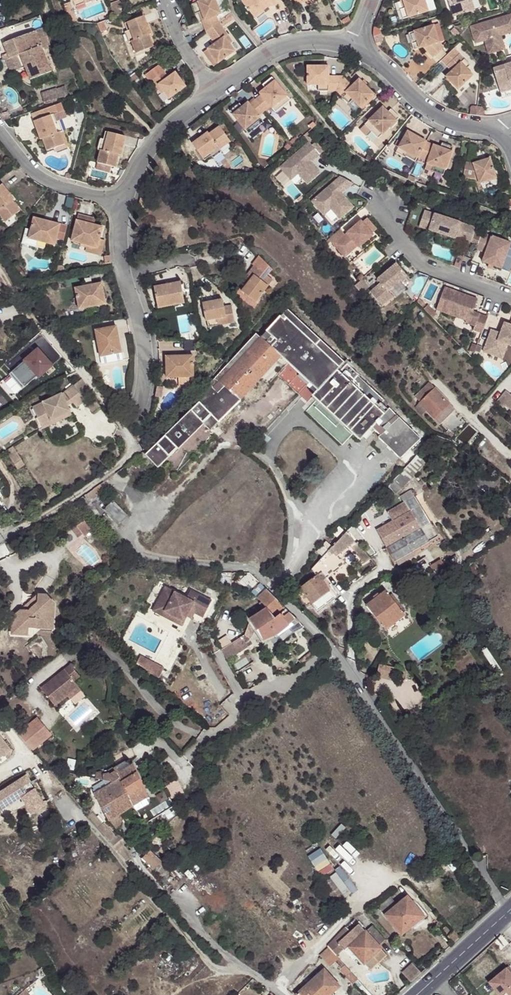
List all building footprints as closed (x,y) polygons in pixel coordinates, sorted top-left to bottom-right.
[(206,32),(230,14),(228,10),(221,14),(215,0),(203,0),(197,2),(201,12),(204,20),(202,21),(206,32)] [(267,9),(269,6),(277,5),(276,0),(243,0),(242,2),(255,18),(267,9)] [(408,18),(434,9),(431,0),(399,0),(399,2),(402,1),(405,8),(408,18)] [(452,17),(472,11),(469,0),(467,0),(465,0),(447,0),(452,17)] [(68,1),(62,3),(68,18),(75,20),(68,1)] [(119,1),(109,5),(113,18),(121,15),(119,12),(122,10),(119,1)] [(201,12),(197,2),(190,4),(194,15),(201,12)] [(400,20),(408,18),(405,8),(397,11),(400,20)] [(269,11),(267,9),(255,18),(258,21),(269,11)] [(223,28),(234,19),(230,14),(206,32),(215,44),(207,50),(218,63),(235,51),(230,44),(226,38),(229,35),(223,28)] [(510,27),(510,15),(468,28),(472,39),(481,37),(483,42),(487,55),(498,52),(494,37),(492,33),(510,27)] [(144,16),(138,17),(141,25),(146,23),(144,16)] [(141,25),(138,17),(124,23),(128,31),(130,31),(133,40),(131,40),(136,53),(153,47),(148,34),(151,33),(146,23),(141,25)] [(103,22),(96,24),(100,33),(107,30),(103,22)] [(438,24),(433,25),(438,42),(443,40),(438,24)] [(433,25),(414,32),(419,48),(422,47),(433,58),(444,48),(438,42),(433,25)] [(492,33),(494,37),(498,52),(503,50),(499,36),(510,33),(510,27),(492,33)] [(376,28),(372,29),(372,36),(374,44),(380,42),(381,41),(381,39),(381,37),(380,34),(379,30),(377,28),(376,28)] [(130,31),(128,31),(123,33),(127,42),(131,40),(133,40),(130,31)] [(34,32),(3,43),(9,58),(5,59),(9,70),(10,70),(10,71),(11,71),(11,72),(12,72),(13,72),(25,68),(30,81),(51,73),(34,32)] [(419,48),(414,32),(406,34),(412,50),(419,48)] [(462,64),(465,60),(454,49),(441,60),(451,72),(446,77),(458,90),(473,76),(466,68),(462,64)] [(218,63),(207,50),(204,52),(215,67),(218,63)] [(490,70),(497,90),(510,87),(508,83),(507,80),(510,79),(510,63),(490,70)] [(159,85),(164,91),(169,99),(186,87),(175,73),(169,77),(159,64),(146,73),(156,87),(159,85)] [(327,91),(335,91),(335,90),(341,75),(329,75),(329,66),(307,66),(307,84),(318,84),(318,80),(327,80),(327,91)] [(127,79),(131,84),(138,79),(134,74),(127,79)] [(352,85),(341,74),(341,75),(335,90),(349,103),(353,100),(360,107),(374,94),(359,79),(352,85)] [(254,100),(265,113),(270,109),(277,104),(281,108),(290,100),(271,77),(266,82),(268,86),(260,93),(261,95),(254,100)] [(317,90),(327,91),(327,80),(318,80),(318,84),(317,90)] [(63,89),(67,101),(70,100),(76,98),(71,86),(63,89)] [(63,89),(48,94),(52,106),(61,103),(67,101),(63,89)] [(260,117),(265,113),(254,100),(249,104),(247,103),(239,109),(236,107),(229,111),(248,134),(258,126),(254,122),(260,117)] [(277,104),(270,109),(273,113),(281,108),(277,104)] [(59,107),(61,111),(53,114),(57,123),(54,124),(57,133),(59,132),(64,144),(53,148),(55,152),(67,147),(59,123),(67,120),(62,106),(59,107)] [(468,115),(474,116),(479,117),(482,117),(482,111),(479,107),(470,106),(468,107),(468,115)] [(33,117),(34,120),(38,119),(42,127),(37,128),(40,140),(42,139),(46,151),(53,148),(64,144),(59,132),(57,133),(54,124),(57,123),(53,114),(61,111),(59,107),(33,117)] [(381,108),(369,119),(374,125),(370,129),(371,130),(378,138),(400,117),(394,111),(391,115),(388,112),(386,113),(381,108)] [(8,114),(0,117),(6,124),(11,122),(8,114)] [(263,122),(260,117),(254,122),(258,126),(263,122)] [(374,125),(369,119),(362,126),(368,133),(371,130),(370,129),(374,125)] [(202,143),(195,148),(204,160),(211,155),(210,153),(218,147),(219,149),(230,141),(219,127),(209,134),(207,132),(198,139),(202,143)] [(118,142),(120,135),(105,131),(103,139),(106,140),(102,150),(100,150),(97,162),(115,167),(119,154),(121,155),(124,144),(118,142)] [(406,154),(415,159),(425,141),(407,131),(395,153),(404,158),(406,154)] [(126,136),(120,135),(118,142),(124,144),(126,136)] [(106,140),(103,139),(100,138),(97,149),(100,150),(102,150),(106,140)] [(192,144),(195,148),(202,143),(198,139),(192,144)] [(321,154),(311,141),(281,166),(292,179),(300,173),(309,184),(321,173),(309,158),(312,156),(315,160),(321,154)] [(426,142),(425,141),(415,159),(417,160),(418,158),(428,162),(427,163),(433,165),(431,171),(443,175),(453,147),(446,145),(445,149),(440,147),(439,149),(425,144),(426,142)] [(210,153),(211,155),(213,158),(221,152),(219,149),(218,147),(210,153)] [(404,158),(413,163),(415,159),(406,154),(404,158)] [(466,162),(463,177),(478,180),(479,184),(496,179),(489,159),(473,163),(466,162)] [(433,165),(427,163),(425,169),(431,171),(433,165)] [(353,184),(341,176),(312,201),(321,211),(329,205),(332,208),(340,218),(354,207),(342,193),(353,184)] [(0,191),(0,215),(5,222),(20,211),(12,201),(14,200),(6,190),(2,193),(0,191)] [(329,205),(321,211),(324,214),(332,208),(329,205)] [(425,212),(419,228),(455,240),(456,239),(471,244),(476,230),(425,212)] [(84,244),(98,247),(99,241),(103,227),(93,224),(86,222),(88,217),(78,214),(77,220),(71,241),(84,244)] [(60,224),(34,217),(31,230),(26,228),(22,243),(36,246),(37,240),(55,245),(60,224)] [(367,218),(362,222),(372,234),(377,230),(367,218)] [(340,229),(329,239),(344,257),(358,246),(359,247),(373,235),(372,234),(362,222),(361,221),(345,235),(340,229)] [(510,247),(482,236),(476,252),(485,256),(482,265),(501,272),(510,247)] [(98,247),(84,244),(83,249),(101,254),(104,242),(99,241),(98,247)] [(510,247),(501,272),(509,275),(510,269),(510,247)] [(272,268),(258,254),(251,264),(253,266),(248,272),(254,276),(249,282),(242,291),(256,302),(273,279),(267,275),(272,268)] [(459,257),(454,269),(459,270),(463,259),(459,257)] [(387,292),(406,276),(396,265),(377,280),(380,284),(370,293),(381,307),(392,298),(387,292)] [(244,278),(249,282),(254,276),(248,272),(244,278)] [(154,287),(158,307),(184,302),(180,282),(154,287)] [(101,283),(75,288),(79,309),(106,304),(101,283)] [(477,301),(444,288),(436,308),(466,319),(465,322),(464,324),(473,327),(472,331),(480,334),(486,318),(472,313),(477,301)] [(343,361),(290,311),(302,300),(294,291),(292,289),(288,290),(275,306),(283,314),(282,316),(267,332),(266,331),(260,337),(256,333),(192,403),(190,401),(173,421),(174,423),(169,429),(170,430),(146,454),(158,467),(179,447),(177,445),(201,422),(211,432),(241,401),(240,400),(258,381),(262,384),(265,380),(262,377),(281,356),(318,391),(315,395),(363,439),(372,430),(388,412),(382,405),(385,402),(358,377),(359,376),(347,365),(341,371),(338,368),(343,361)] [(202,302),(205,320),(216,318),(217,325),(234,323),(231,308),(225,309),(222,299),(202,302)] [(420,307),(432,319),(435,316),(426,307),(426,308),(422,304),(420,307)] [(436,308),(435,311),(465,322),(466,319),(436,308)] [(216,318),(205,320),(206,327),(217,325),(216,318)] [(509,327),(503,324),(499,334),(490,331),(482,353),(491,357),(495,347),(504,351),(506,346),(510,348),(510,322),(509,327)] [(116,325),(95,330),(100,356),(122,352),(116,325)] [(401,334),(397,328),(393,329),(397,336),(401,334)] [(476,346),(471,345),(468,352),(473,354),(476,346)] [(495,347),(491,357),(501,360),(504,351),(495,347)] [(38,349),(11,371),(24,386),(37,375),(38,376),(51,365),(38,349)] [(166,356),(167,377),(180,377),(194,376),(193,355),(166,356)] [(24,386),(11,371),(9,373),(21,388),(24,386)] [(80,378),(73,384),(82,397),(90,391),(80,378)] [(64,390),(66,393),(72,401),(75,405),(84,399),(82,397),(73,384),(64,390)] [(441,412),(449,404),(430,384),(416,399),(422,404),(421,405),(435,419),(439,423),(445,416),(441,412)] [(510,394),(504,388),(494,400),(500,406),(502,403),(510,410),(510,392),(510,394)] [(66,393),(62,395),(66,404),(72,401),(66,393)] [(62,394),(33,406),(41,426),(70,413),(66,404),(62,395),(62,394)] [(456,410),(449,404),(441,412),(445,416),(439,423),(441,425),(456,410)] [(41,426),(33,406),(29,407),(37,427),(39,431),(72,417),(70,413),(41,426)] [(390,410),(388,412),(372,430),(377,435),(396,416),(390,410)] [(402,460),(410,452),(426,435),(405,416),(401,421),(396,416),(377,435),(380,438),(379,439),(401,461),(402,460)] [(14,462),(22,457),(13,444),(6,449),(14,462)] [(424,464),(416,456),(415,456),(410,452),(402,460),(407,465),(398,475),(392,481),(401,489),(424,464)] [(25,462),(22,457),(14,462),(17,467),(25,462)] [(394,496),(401,489),(392,481),(386,488),(394,496)] [(99,482),(86,491),(91,498),(103,488),(99,482)] [(429,543),(438,538),(412,492),(401,498),(404,504),(387,514),(392,522),(378,531),(396,561),(429,543)] [(506,498),(500,495),(497,500),(502,504),(506,498)] [(127,516),(113,502),(105,510),(118,524),(127,516)] [(334,544),(331,547),(322,557),(311,569),(313,573),(322,583),(326,581),(346,566),(342,561),(345,559),(341,555),(351,547),(352,548),(356,544),(345,532),(340,538),(334,544)] [(334,544),(340,538),(335,532),(328,539),(334,544)] [(322,557),(331,547),(325,542),(316,552),(322,557)] [(359,542),(356,544),(352,548),(351,549),(362,561),(360,562),(363,564),(371,557),(359,542)] [(432,548),(429,543),(396,561),(399,567),(432,548)] [(322,583),(313,573),(306,577),(310,585),(302,591),(307,600),(311,605),(328,593),(322,583)] [(256,635),(259,634),(264,642),(276,636),(277,635),(291,625),(296,632),(304,627),(285,609),(268,589),(262,583),(254,590),(260,597),(258,598),(261,601),(259,603),(263,610),(247,621),(248,623),(256,635)] [(167,585),(156,604),(175,614),(172,619),(182,624),(187,615),(190,610),(195,612),(203,617),(213,601),(192,589),(188,597),(167,585)] [(307,600),(302,591),(296,595),(302,604),(307,600)] [(386,592),(366,607),(371,615),(365,619),(373,631),(380,626),(385,632),(405,617),(386,592)] [(331,598),(328,593),(311,605),(316,613),(334,601),(331,598)] [(37,595),(36,603),(28,610),(20,609),(11,617),(10,628),(16,628),(21,634),(26,635),(26,627),(34,627),(41,622),(51,622),(52,604),(45,596),(37,595)] [(156,604),(153,608),(172,619),(175,614),(156,604)] [(244,637),(242,638),(249,648),(253,646),(249,640),(256,635),(248,623),(244,637)] [(291,625),(277,635),(282,642),(296,632),(291,625)] [(457,644),(467,637),(463,631),(452,638),(454,641),(457,644)] [(242,638),(233,644),(239,654),(249,648),(242,638)] [(233,644),(221,652),(228,662),(239,654),(233,644)] [(379,661),(376,673),(395,678),(396,674),(398,666),(379,661)] [(53,677),(41,687),(55,705),(67,695),(78,686),(74,680),(80,676),(70,664),(58,673),(58,676),(54,679),(53,677)] [(78,686),(67,695),(69,698),(81,689),(78,686)] [(469,694),(464,686),(450,695),(455,703),(469,694)] [(35,717),(17,732),(32,750),(50,734),(35,717)] [(10,749),(0,736),(0,757),(10,749)] [(122,813),(136,804),(148,795),(134,764),(131,766),(127,761),(117,768),(115,768),(103,773),(98,774),(98,778),(107,780),(115,781),(97,793),(97,794),(112,820),(112,819),(118,828),(122,826),(125,819),(122,813)] [(418,767),(427,781),(436,775),(426,761),(418,767)] [(0,793),(0,807),(2,809),(27,792),(23,786),(31,781),(26,774),(0,793)] [(115,781),(107,780),(96,786),(97,789),(96,790),(97,793),(115,781)] [(23,786),(27,792),(35,786),(31,781),(23,786)] [(150,794),(148,795),(136,804),(139,810),(143,808),(152,802),(152,797),(150,794)] [(446,845),(451,841),(441,826),(435,830),(446,845)] [(118,849),(127,860),(134,855),(125,844),(118,849)] [(144,859),(155,869),(155,868),(161,862),(163,860),(156,854),(147,845),(143,849),(148,854),(144,859)] [(173,873),(161,862),(155,868),(167,879),(173,873)] [(335,878),(350,897),(356,892),(341,873),(335,878)] [(335,878),(326,884),(341,904),(350,897),(335,878)] [(410,894),(400,903),(388,913),(404,933),(420,921),(417,918),(424,911),(427,909),(424,905),(421,908),(410,894)] [(388,913),(400,903),(393,895),(381,906),(388,913)] [(427,915),(424,911),(417,918),(420,921),(427,915)] [(347,928),(352,933),(362,925),(357,919),(347,928)] [(339,957),(348,949),(357,958),(361,955),(368,962),(384,947),(381,944),(388,939),(375,925),(369,931),(362,925),(352,933),(347,928),(328,946),(330,947),(339,957)] [(454,945),(460,939),(454,931),(448,937),(454,945)] [(333,965),(341,958),(339,957),(330,947),(322,954),(333,965)] [(384,947),(368,962),(374,969),(391,954),(384,947)] [(424,972),(429,968),(424,962),(419,967),(424,972)] [(415,963),(405,973),(413,982),(424,972),(419,967),(415,963)] [(356,985),(361,981),(355,973),(347,966),(342,970),(356,985)] [(312,983),(320,993),(323,994),(332,994),(343,985),(328,967),(327,968),(324,971),(312,983)] [(489,985),(497,994),(504,994),(506,993),(507,994),(510,994),(510,976),(510,975),(510,972),(508,969),(489,985)] [(312,983),(300,993),(301,994),(318,994),(320,993),(312,983)]
